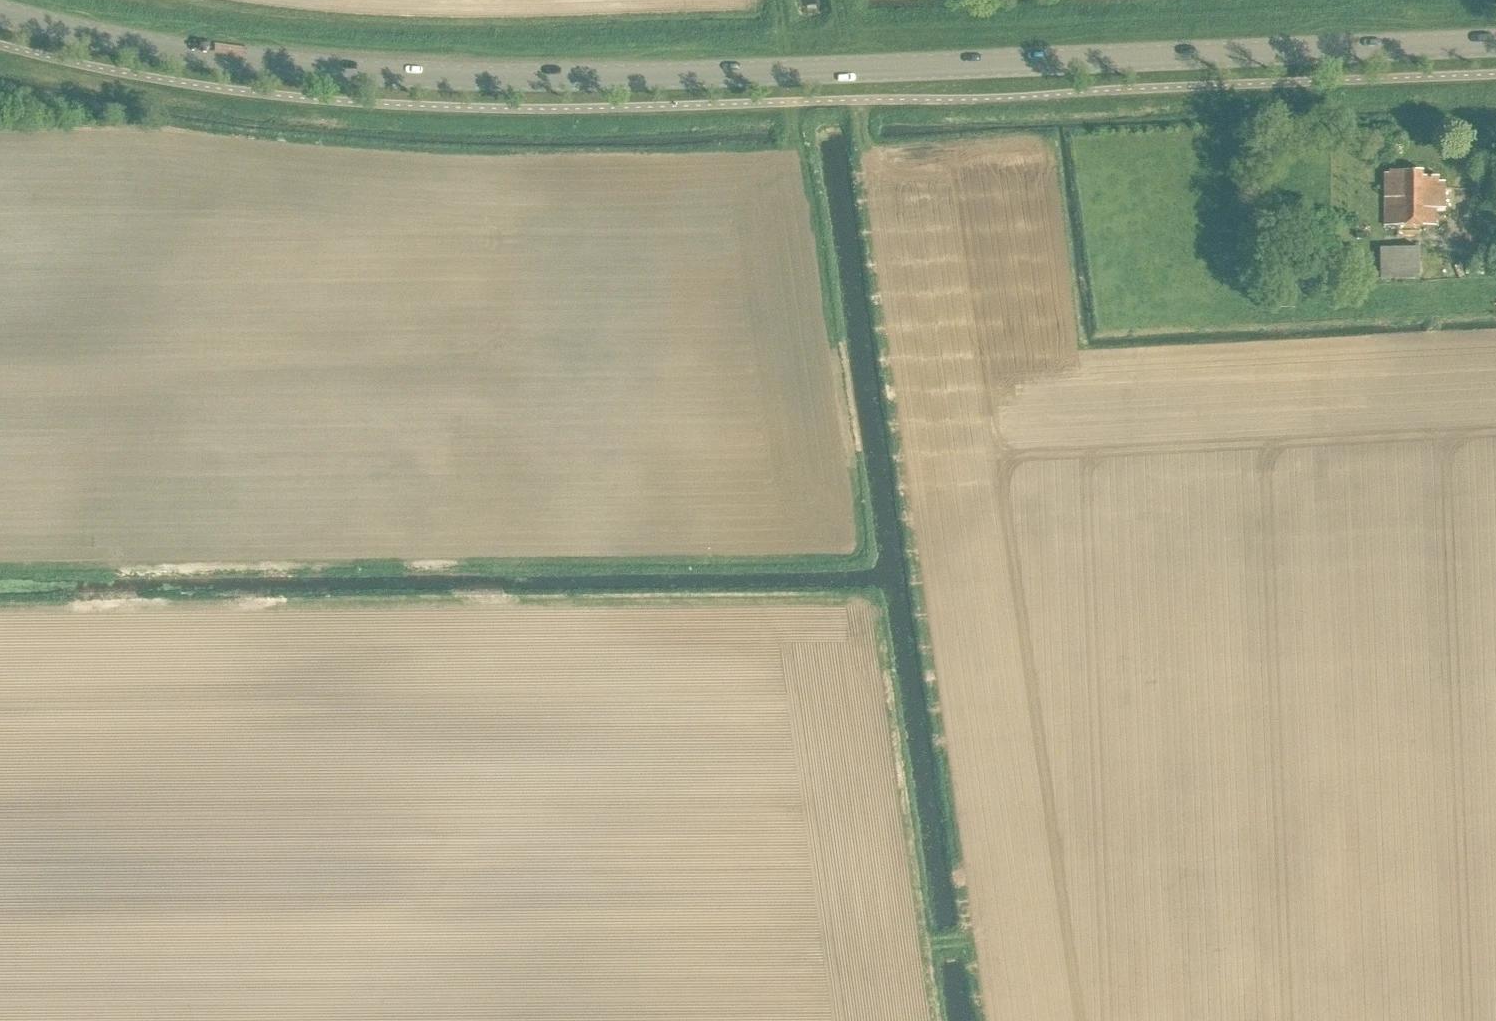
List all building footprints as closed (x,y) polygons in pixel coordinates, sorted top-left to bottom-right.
[(1435,209),(1444,209),(1443,184),(1436,184),(1436,177),(1421,177),(1421,169),(1389,169),(1390,173),(1383,173),(1384,225),(1435,225),(1435,209)] [(1444,225),(1444,209),(1435,209),(1435,225),(1444,225)] [(1420,247),(1383,248),(1383,278),(1422,278),(1420,247)]
